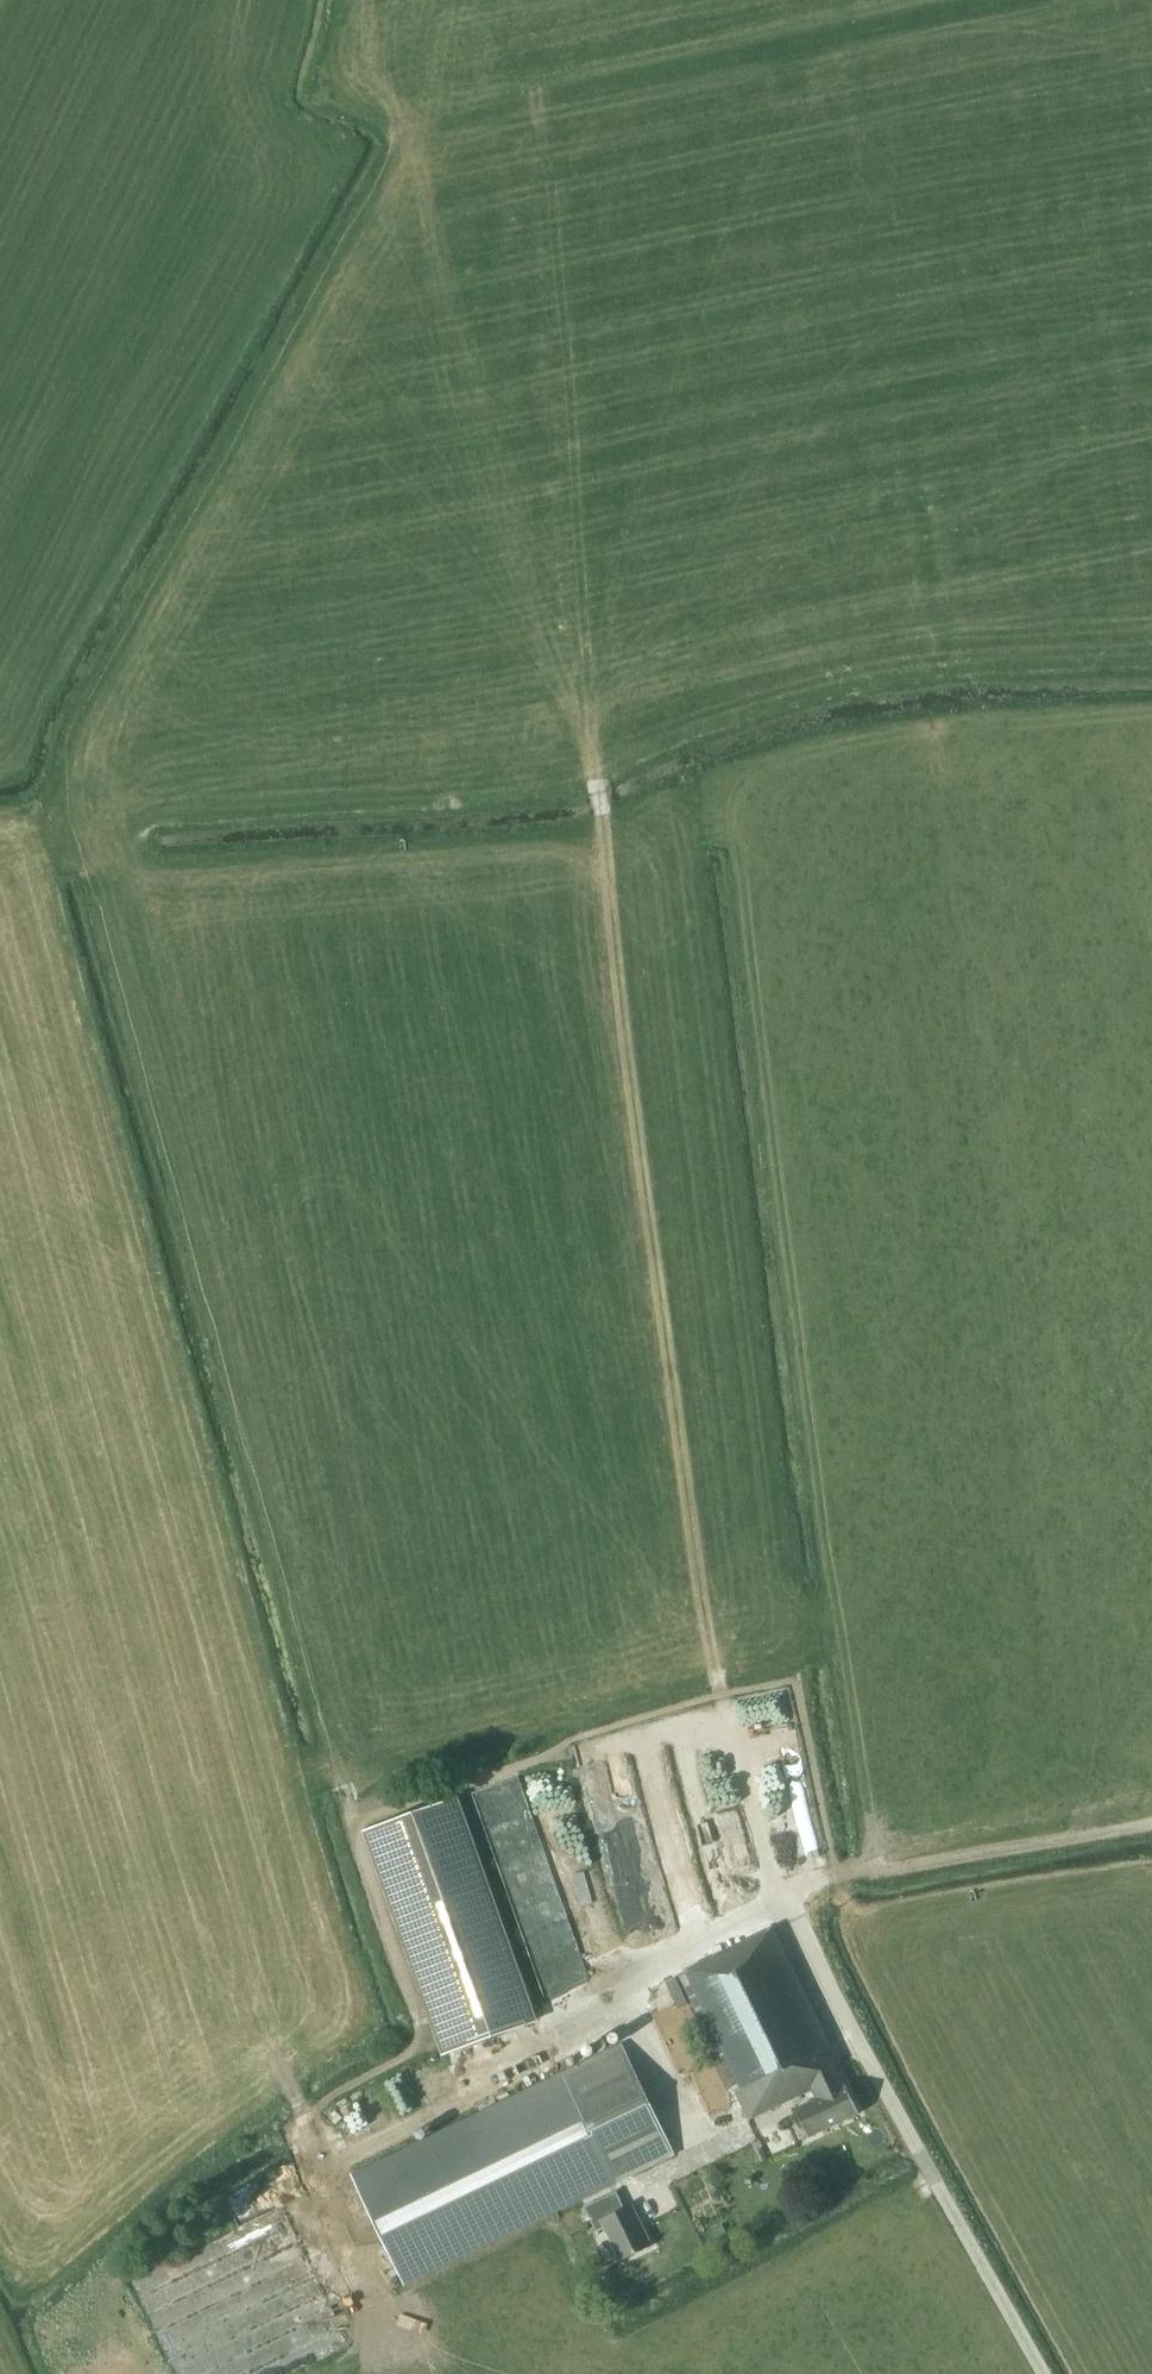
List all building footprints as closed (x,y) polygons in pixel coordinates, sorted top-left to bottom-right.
[(481,1788),(488,1816),(530,1806),(523,1778),(481,1788)] [(539,2022),(459,1797),(362,1832),(442,2057),(539,2022)] [(836,2066),(841,2063),(777,1928),(679,1976),(745,2113),(749,2119),(812,2089),(816,2098),(794,2108),(808,2137),(860,2111),(836,2066)] [(676,2155),(622,2043),(351,2173),(405,2285),(676,2155)] [(604,2228),(621,2261),(651,2246),(631,2205),(624,2209),(616,2191),(584,2207),(596,2232),(604,2228)]
